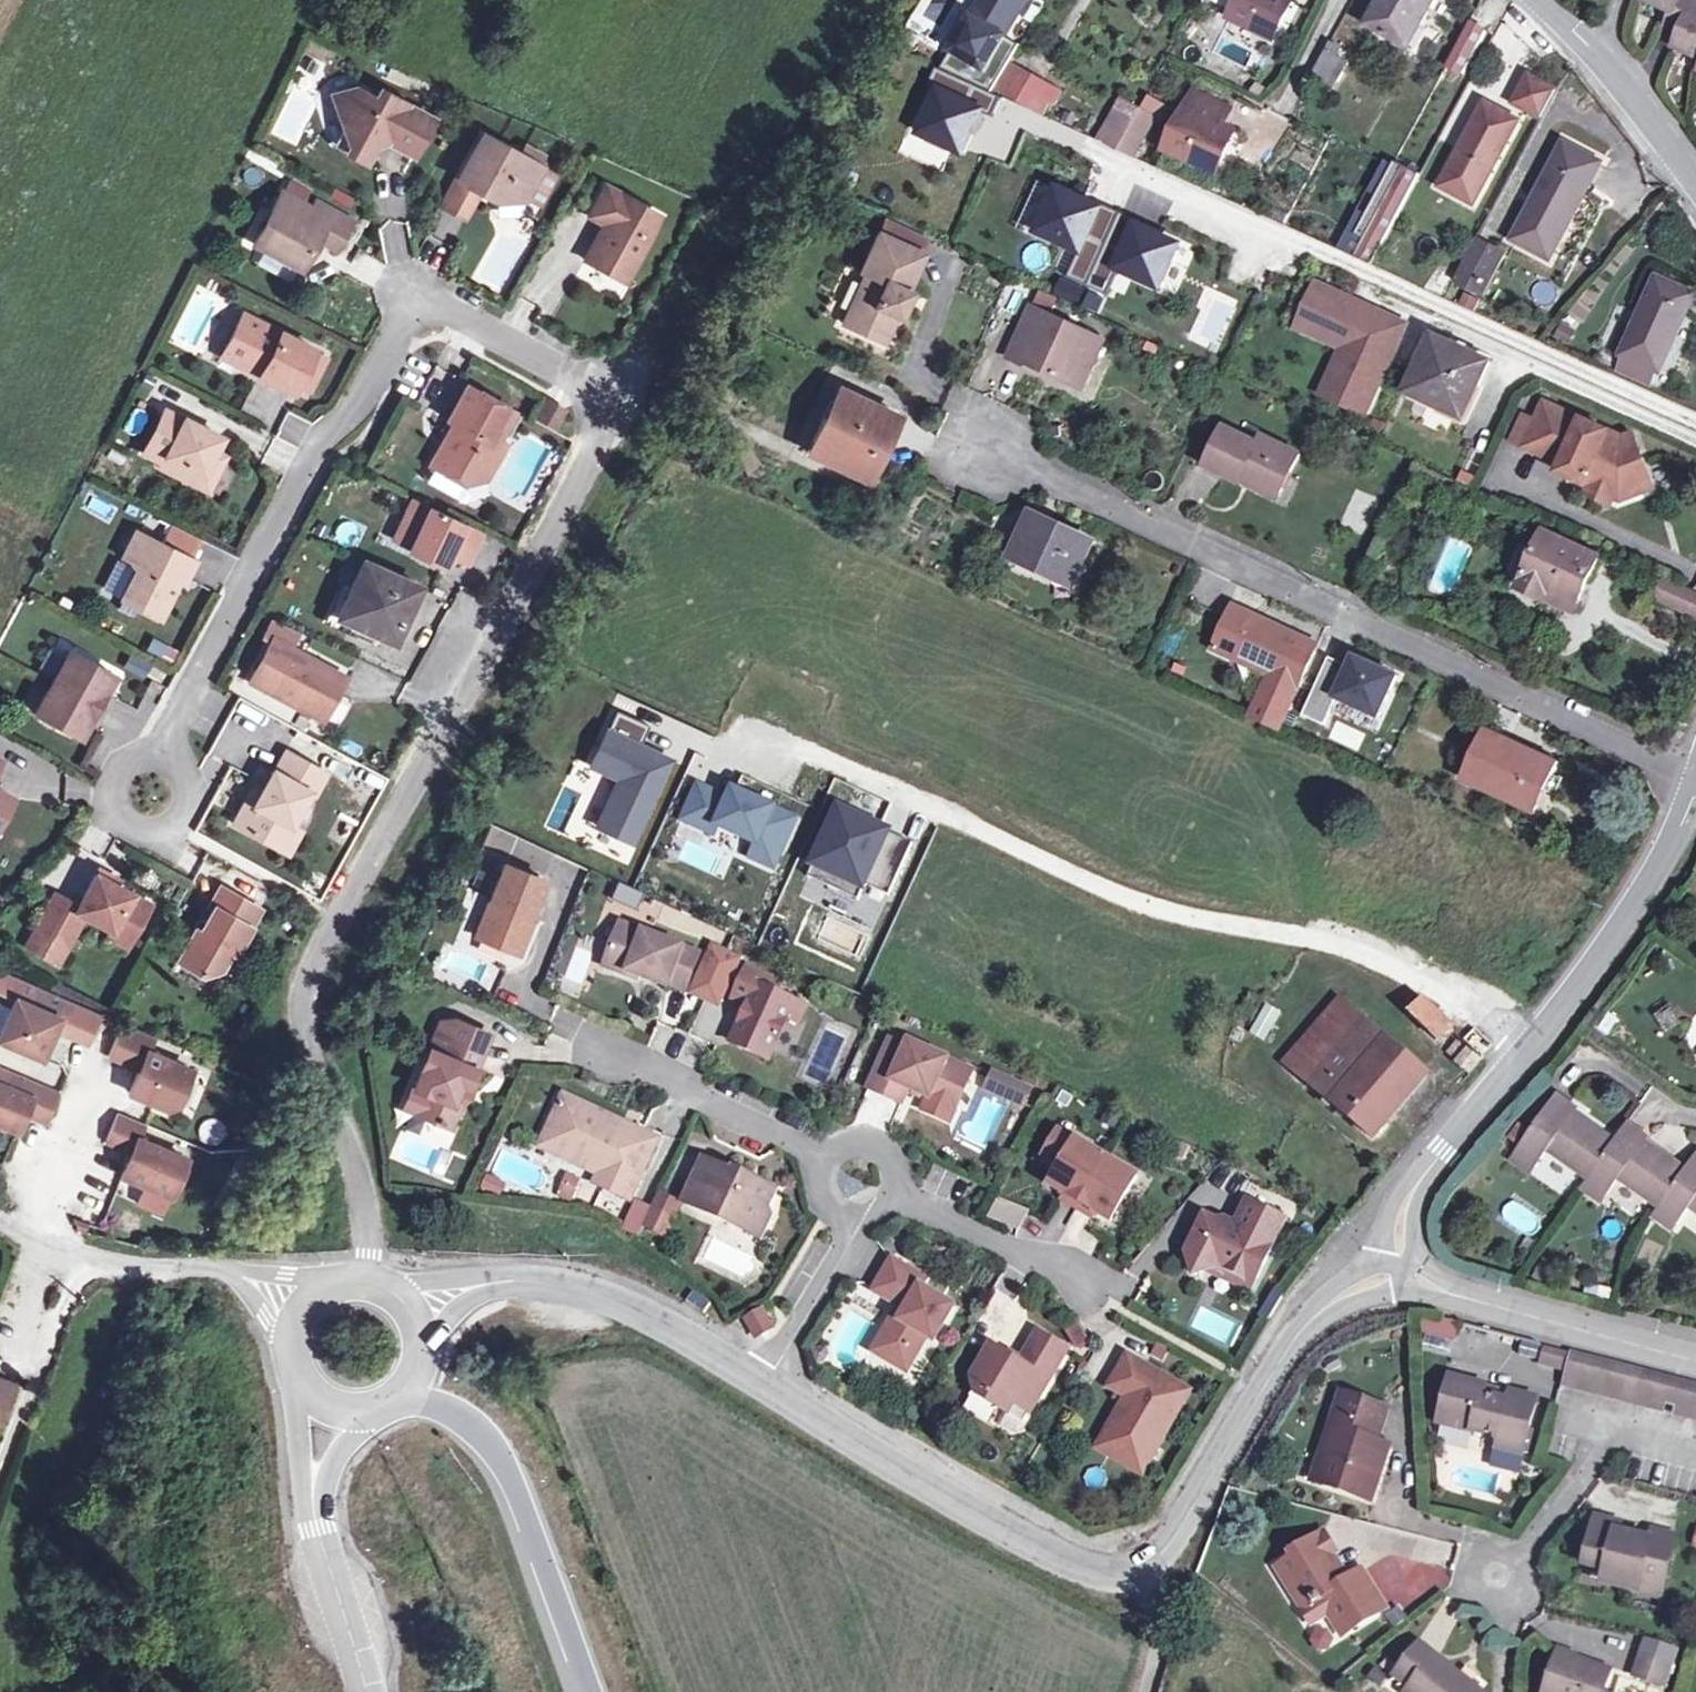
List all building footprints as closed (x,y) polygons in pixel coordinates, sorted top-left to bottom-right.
[(974,14),(968,11),(950,45),(955,48),(944,66),(991,87),(1020,40),(1006,31),(1024,0),(982,0),(974,14)] [(1225,14),(1279,39),(1297,0),(1232,0),(1225,14)] [(1372,24),(1420,52),(1431,29),(1426,25),(1439,0),(1386,0),(1372,24)] [(1657,18),(1674,26),(1666,47),(1695,59),(1695,0),(1639,0),(1660,9),(1657,18)] [(1333,43),(1314,77),(1338,91),(1350,64),(1340,59),(1344,49),(1333,43)] [(1060,88),(1008,62),(992,88),(1048,113),(1060,88)] [(927,89),(940,94),(922,136),(964,153),(981,113),(993,118),(1002,98),(936,69),(927,89)] [(1566,93),(1539,78),(1524,105),(1550,120),(1566,93)] [(351,144),(347,152),(367,164),(374,148),(391,145),(414,156),(436,116),(384,87),(377,97),(354,85),(334,93),(345,124),(351,144)] [(1198,90),(1172,145),(1194,157),(1218,169),(1226,151),(1239,124),(1226,118),(1230,105),(1198,90)] [(1123,99),(1108,126),(1130,137),(1134,128),(1145,110),(1123,99)] [(1493,104),(1455,172),(1470,180),(1462,194),(1480,204),(1525,122),(1493,104)] [(1163,119),(1145,110),(1134,128),(1153,139),(1163,119)] [(333,144),(347,152),(351,144),(345,124),(333,144)] [(1123,148),(1130,137),(1108,126),(1102,138),(1123,148)] [(544,161),(486,128),(460,176),(480,188),(485,181),(499,190),(495,197),(525,194),(544,161)] [(1130,137),(1123,148),(1143,157),(1153,139),(1134,128),(1130,137)] [(1608,163),(1573,143),(1521,237),(1556,257),(1608,163)] [(1336,246),(1370,264),(1417,174),(1383,156),(1336,246)] [(1470,180),(1455,172),(1447,186),(1462,194),(1470,180)] [(586,255),(628,279),(654,233),(650,229),(659,210),(605,181),(590,212),(606,220),(586,255)] [(338,248),(355,219),(324,201),(318,209),(285,190),(272,211),(276,215),(260,244),(302,268),(320,237),(338,248)] [(1099,208),(1059,191),(1041,231),(1081,250),(1069,277),(1091,287),(1123,213),(1102,203),(1099,208)] [(1140,221),(1123,213),(1091,287),(1109,295),(1121,267),(1161,285),(1179,244),(1138,227),(1140,221)] [(385,263),(412,259),(405,222),(379,227),(385,263)] [(870,275),(848,327),(890,345),(903,316),(907,318),(918,294),(913,292),(928,255),(882,235),(865,273),(870,275)] [(1482,241),(1461,279),(1489,294),(1510,257),(1482,241)] [(1618,374),(1643,386),(1651,369),(1659,372),(1693,295),(1654,279),(1619,354),(1625,357),(1618,374)] [(1297,322),(1310,328),(1329,287),(1316,281),(1297,322)] [(1374,307),(1329,287),(1310,328),(1333,339),(1343,344),(1323,391),(1364,410),(1399,333),(1381,325),(1368,319),(1374,307)] [(1198,338),(1219,344),(1231,306),(1211,299),(1198,338)] [(1089,389),(1097,369),(1087,366),(1101,335),(1035,305),(1014,355),(1035,363),(1037,358),(1061,369),(1059,374),(1089,389)] [(1405,321),(1374,307),(1368,319),(1381,325),(1399,333),(1405,321)] [(247,311),(227,347),(264,366),(259,376),(292,393),(317,349),(247,311)] [(1491,360),(1435,334),(1409,390),(1456,412),(1471,379),(1480,383),(1491,360)] [(1111,339),(1101,335),(1087,366),(1097,369),(1111,339)] [(1343,344),(1333,339),(1312,385),(1323,391),(1343,344)] [(221,357),(259,376),(264,366),(227,347),(221,357)] [(1480,383),(1471,379),(1456,412),(1465,416),(1480,383)] [(516,410),(473,383),(450,421),(460,427),(436,464),(468,482),(491,477),(513,441),(501,433),(516,410)] [(837,388),(804,454),(867,485),(900,420),(837,388)] [(531,417),(558,430),(568,408),(541,395),(531,417)] [(1555,402),(1551,401),(1530,445),(1535,447),(1555,402)] [(185,421),(189,413),(167,402),(163,410),(185,421)] [(1620,432),(1555,402),(1535,447),(1567,461),(1563,470),(1574,475),(1578,465),(1593,471),(1588,482),(1595,485),(1620,495),(1627,498),(1640,493),(1634,477),(1653,469),(1639,431),(1628,435),(1620,432)] [(159,462),(194,481),(201,469),(214,477),(228,452),(216,445),(222,432),(189,413),(185,421),(163,410),(142,445),(162,457),(159,462)] [(1211,475),(1245,490),(1250,479),(1288,496),(1304,457),(1267,441),(1263,450),(1227,433),(1211,475)] [(1472,483),(1487,450),(1472,444),(1458,477),(1472,483)] [(1578,465),(1574,475),(1588,482),(1593,471),(1578,465)] [(201,469),(194,481),(208,487),(214,477),(201,469)] [(1653,469),(1634,477),(1640,493),(1660,486),(1653,469)] [(1250,479),(1245,490),(1283,507),(1288,496),(1250,479)] [(1595,485),(1592,492),(1616,503),(1620,495),(1595,485)] [(488,536),(413,497),(391,539),(449,572),(454,560),(465,568),(488,536)] [(1034,517),(1014,561),(1076,589),(1097,545),(1034,517)] [(197,557),(205,543),(170,525),(162,539),(197,557)] [(132,567),(122,585),(138,594),(133,603),(155,615),(177,573),(182,576),(190,559),(132,528),(120,553),(126,557),(132,567)] [(1538,554),(1524,591),(1576,615),(1602,561),(1547,535),(1538,554)] [(1516,586),(1524,591),(1538,554),(1522,546),(1511,570),(1512,578),(1516,586)] [(354,557),(325,616),(385,645),(414,585),(354,557)] [(1691,614),(1695,601),(1695,593),(1668,579),(1659,600),(1691,614)] [(117,595),(133,603),(138,594),(122,585),(117,595)] [(1238,611),(1218,653),(1280,682),(1274,694),(1272,693),(1265,706),(1262,705),(1255,721),(1281,733),(1301,694),(1321,650),(1238,611)] [(270,644),(247,683),(326,724),(353,676),(296,645),(303,634),(274,619),(262,639),(270,644)] [(66,646),(30,709),(74,734),(83,718),(89,721),(106,691),(101,687),(110,671),(66,646)] [(128,655),(123,671),(148,678),(153,663),(128,655)] [(1354,673),(1334,663),(1306,720),(1328,731),(1341,703),(1383,723),(1403,683),(1359,663),(1354,673)] [(667,758),(636,744),(645,724),(613,709),(588,763),(616,776),(595,821),(630,838),(667,758)] [(1521,757),(1493,743),(1474,780),(1502,794),(1497,802),(1541,821),(1544,815),(1554,819),(1567,791),(1557,786),(1564,768),(1525,750),(1521,757)] [(230,821),(274,846),(287,823),(306,790),(312,793),(324,772),(284,749),(272,770),(270,768),(258,788),(251,801),(243,797),(230,821)] [(713,833),(716,826),(755,845),(749,858),(772,869),(778,856),(803,803),(741,773),(737,782),(706,767),(681,818),(713,833)] [(251,784),(243,797),(251,801),(258,788),(251,784)] [(914,843),(840,808),(808,874),(859,899),(867,883),(889,894),(914,843)] [(287,823),(274,846),(284,852),(297,828),(287,823)] [(474,928),(508,946),(526,908),(530,909),(546,876),(510,856),(474,928)] [(96,869),(93,874),(112,884),(115,879),(96,869)] [(148,904),(112,884),(93,874),(75,905),(54,893),(33,929),(65,946),(82,915),(110,931),(114,925),(132,934),(148,904)] [(260,906),(218,883),(208,903),(211,905),(198,929),(194,927),(177,959),(202,972),(222,965),(231,948),(236,950),(242,938),(260,906)] [(636,907),(642,893),(619,884),(614,898),(636,907)] [(537,912),(530,909),(526,908),(508,946),(517,951),(537,912)] [(700,957),(623,919),(603,960),(664,990),(667,984),(682,991),(700,957)] [(125,947),(132,934),(114,925),(110,931),(107,937),(125,947)] [(231,948),(222,965),(233,969),(248,942),(242,938),(236,950),(231,948)] [(728,950),(713,943),(703,963),(718,971),(728,950)] [(558,988),(577,996),(595,955),(577,946),(558,988)] [(743,958),(728,950),(718,971),(733,978),(743,958)] [(703,963),(688,994),(704,1002),(718,971),(703,963)] [(809,997),(749,967),(734,997),(748,1006),(730,1045),(766,1063),(785,1023),(796,1027),(809,997)] [(718,971),(704,1002),(718,1009),(733,978),(718,971)] [(8,996),(0,1015),(0,1047),(38,1063),(65,1000),(33,986),(25,1003),(8,996)] [(1453,1025),(1425,1001),(1410,1018),(1438,1041),(1453,1025)] [(704,1002),(690,1029),(716,1042),(730,1015),(704,1002)] [(1311,1086),(1364,1021),(1343,1003),(1290,1068),(1311,1086)] [(410,1109),(445,1125),(455,1103),(448,1099),(456,1080),(464,1084),(487,1033),(451,1017),(449,1023),(436,1051),(426,1046),(409,1084),(419,1089),(410,1109)] [(439,1018),(426,1046),(436,1051),(449,1023),(439,1018)] [(158,1037),(122,1021),(106,1055),(133,1067),(121,1094),(167,1115),(188,1069),(151,1052),(158,1037)] [(1429,1076),(1364,1021),(1311,1086),(1374,1140),(1429,1076)] [(967,1072),(906,1040),(900,1048),(887,1041),(864,1086),(895,1103),(902,1089),(947,1112),(967,1072)] [(1473,1073),(1483,1063),(1459,1040),(1450,1053),(1473,1073)] [(10,1070),(4,1083),(0,1082),(0,1130),(17,1137),(25,1118),(42,1125),(57,1090),(10,1070)] [(1014,1082),(991,1072),(984,1087),(1007,1098),(1014,1082)] [(448,1099),(455,1103),(464,1084),(456,1080),(448,1099)] [(1029,1089),(1014,1082),(1007,1098),(1022,1105),(1029,1089)] [(1664,1204),(1659,1211),(1682,1224),(1693,1207),(1695,1209),(1695,1156),(1690,1166),(1666,1151),(1648,1140),(1650,1134),(1630,1120),(1619,1137),(1594,1121),(1577,1111),(1580,1106),(1558,1090),(1517,1151),(1540,1166),(1551,1150),(1593,1175),(1588,1182),(1611,1195),(1622,1178),(1664,1204)] [(630,1201),(646,1169),(623,1157),(634,1136),(590,1114),(592,1108),(566,1095),(545,1135),(574,1151),(569,1161),(600,1177),(597,1184),(630,1201)] [(147,1123),(116,1110),(105,1136),(128,1146),(113,1179),(168,1203),(187,1159),(140,1138),(147,1123)] [(574,1151),(545,1135),(539,1146),(569,1161),(574,1151)] [(623,1157),(646,1169),(657,1148),(634,1136),(623,1157)] [(1055,1198),(1076,1210),(1105,1160),(1069,1139),(1043,1183),(1059,1193),(1055,1198)] [(1535,1174),(1540,1166),(1517,1151),(1511,1158),(1535,1174)] [(681,1202),(725,1225),(739,1219),(764,1232),(772,1216),(771,1206),(778,1191),(759,1181),(745,1186),(731,1178),(733,1173),(703,1157),(681,1202)] [(1130,1174),(1105,1160),(1076,1210),(1085,1215),(1088,1210),(1104,1219),(1130,1174)] [(1606,1203),(1611,1195),(1588,1182),(1584,1188),(1606,1203)] [(682,1204),(658,1193),(651,1208),(674,1219),(682,1204)] [(1018,1231),(1028,1210),(997,1195),(987,1215),(1018,1231)] [(1279,1215),(1244,1196),(1228,1228),(1202,1214),(1197,1224),(1198,1233),(1190,1235),(1182,1251),(1189,1274),(1212,1266),(1222,1272),(1232,1267),(1234,1278),(1243,1284),(1279,1215)] [(651,1208),(641,1228),(665,1239),(674,1219),(651,1208)] [(1682,1224),(1659,1211),(1655,1218),(1677,1232),(1682,1224)] [(739,1219),(725,1225),(759,1242),(764,1232),(739,1219)] [(867,1348),(894,1363),(904,1345),(912,1349),(920,1333),(928,1337),(948,1303),(915,1284),(919,1276),(886,1256),(868,1287),(894,1302),(901,1307),(894,1318),(887,1314),(867,1348)] [(764,1310),(743,1317),(751,1337),(771,1330),(764,1310)] [(1064,1329),(1072,1349),(1088,1343),(1080,1323),(1064,1329)] [(1425,1350),(1450,1349),(1449,1324),(1423,1325),(1425,1350)] [(1010,1404),(1025,1413),(1061,1351),(1032,1334),(1014,1366),(985,1349),(967,1381),(970,1392),(985,1400),(983,1403),(1003,1415),(1010,1404)] [(1541,1361),(1563,1367),(1567,1353),(1544,1347),(1541,1361)] [(1564,1385),(1668,1411),(1671,1403),(1687,1407),(1685,1416),(1695,1419),(1695,1382),(1574,1351),(1564,1385)] [(1124,1358),(1108,1387),(1130,1400),(1128,1403),(1125,1401),(1111,1427),(1120,1432),(1107,1456),(1139,1473),(1155,1443),(1157,1444),(1186,1393),(1124,1358)] [(0,1377),(0,1404),(9,1407),(17,1382),(0,1377)] [(1510,1402),(1497,1399),(1485,1395),(1488,1388),(1454,1377),(1441,1419),(1497,1435),(1492,1449),(1520,1456),(1538,1402),(1512,1395),(1510,1402)] [(1499,1391),(1488,1388),(1485,1395),(1497,1399),(1499,1391)] [(1359,1398),(1338,1490),(1396,1505),(1405,1464),(1393,1462),(1405,1410),(1359,1398)] [(1098,1451),(1107,1456),(1120,1432),(1111,1427),(1098,1451)] [(1629,1533),(1605,1527),(1595,1571),(1619,1578),(1617,1586),(1673,1601),(1686,1550),(1665,1544),(1661,1553),(1626,1545),(1629,1533)] [(1321,1535),(1285,1557),(1289,1565),(1277,1571),(1301,1610),(1323,1598),(1331,1610),(1323,1615),(1339,1642),(1385,1613),(1359,1574),(1346,1583),(1330,1557),(1334,1554),(1321,1535)] [(1395,1678),(1414,1691),(1413,1691),(1486,1691),(1487,1691),(1416,1648),(1395,1678)] [(1558,1649),(1544,1691),(1606,1691),(1613,1672),(1581,1661),(1582,1657),(1558,1649)] [(1674,1663),(1643,1653),(1637,1676),(1667,1685),(1674,1663)] [(1391,1691),(1413,1691),(1414,1691),(1395,1678),(1387,1690),(1391,1691)]
